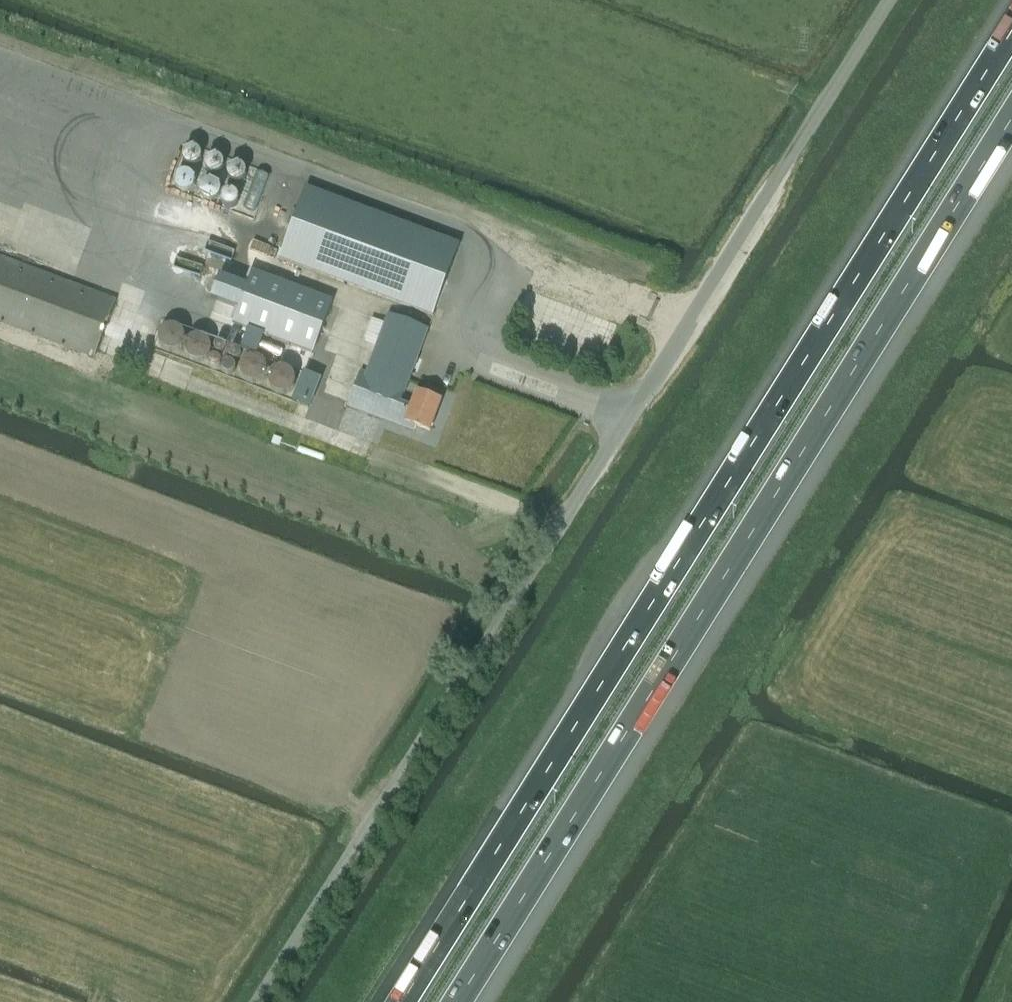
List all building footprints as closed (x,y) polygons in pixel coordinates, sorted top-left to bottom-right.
[(176,191),(264,211),(273,168),(185,148),(176,191)] [(306,187),(281,259),(436,313),(461,241),(306,187)] [(117,300),(0,257),(0,322),(96,358),(117,300)] [(314,353),(333,301),(254,272),(235,324),(314,353)] [(360,371),(347,406),(414,432),(416,427),(429,432),(441,402),(417,392),(411,406),(401,403),(429,329),(389,314),(366,373),(360,371)] [(160,345),(213,369),(226,341),(172,317),(160,345)] [(293,402),(309,408),(320,379),(304,373),(293,402)] [(350,391),(327,382),(318,404),(341,413),(350,391)]
